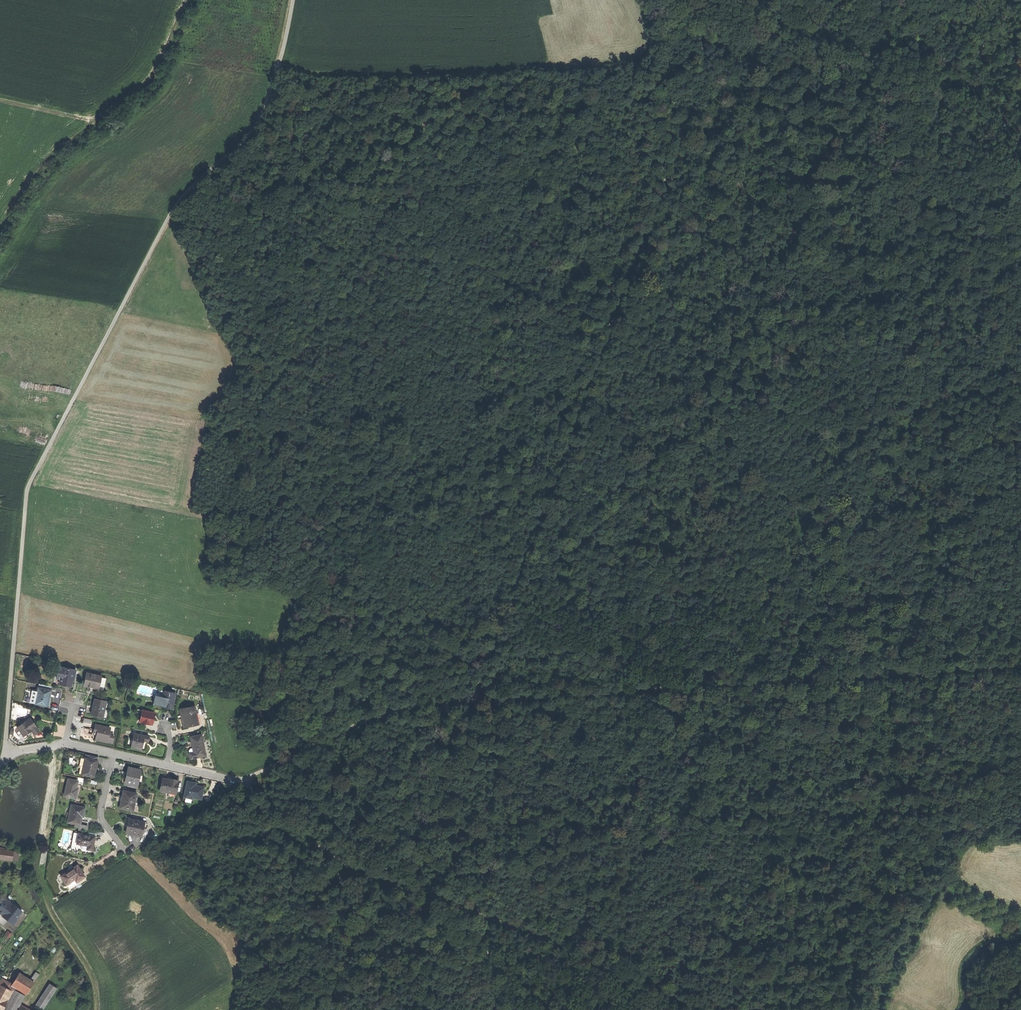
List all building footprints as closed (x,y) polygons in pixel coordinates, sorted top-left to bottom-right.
[(75,670),(59,667),(55,683),(64,685),(70,686),(71,678),(73,679),(75,670)] [(101,675),(86,672),(83,685),(89,686),(98,688),(101,675)] [(37,691),(31,690),(29,702),(47,706),(48,698),(50,690),(37,687),(37,691)] [(164,691),(163,696),(163,697),(161,706),(167,707),(171,708),(175,694),(164,691)] [(163,697),(154,696),(152,704),(161,706),(163,697)] [(106,701),(94,698),(92,706),(90,714),(102,717),(106,701)] [(194,705),(179,708),(181,718),(183,726),(197,723),(194,705)] [(153,713),(141,710),(138,722),(150,724),(151,718),(153,713)] [(29,718),(17,727),(25,738),(32,733),(33,735),(36,732),(38,730),(29,718)] [(109,737),(110,735),(110,732),(108,732),(109,727),(95,724),(93,734),(96,735),(95,740),(99,741),(106,742),(107,737),(109,737)] [(148,736),(133,733),(130,747),(135,748),(140,749),(142,741),(146,742),(148,736)] [(191,743),(192,748),(193,752),(189,753),(190,758),(204,755),(200,735),(190,737),(191,743)] [(96,761),(97,757),(85,755),(85,756),(83,756),(82,758),(84,759),(83,766),(82,771),(82,775),(94,777),(95,770),(95,769),(95,766),(96,761)] [(134,770),(128,768),(125,784),(137,787),(139,781),(140,776),(141,771),(134,770)] [(77,781),(68,779),(65,796),(76,799),(77,794),(78,790),(77,790),(78,782),(78,781),(77,781)] [(169,781),(163,780),(160,792),(175,795),(178,782),(172,781),(169,780),(169,781)] [(192,784),(188,783),(184,799),(192,800),(193,798),(201,800),(203,789),(196,788),(192,787),(192,784)] [(136,795),(123,792),(121,800),(119,809),(132,812),(136,795)] [(69,819),(68,823),(81,825),(82,818),(84,818),(84,814),(86,809),(72,806),(70,814),(68,813),(67,818),(69,819)] [(140,839),(144,823),(129,820),(128,826),(127,826),(126,828),(126,830),(127,830),(126,836),(140,839)] [(95,837),(79,834),(77,845),(78,845),(77,850),(91,853),(91,851),(93,851),(94,843),(95,837)] [(6,860),(11,860),(12,850),(3,850),(3,852),(7,852),(6,860)] [(61,877),(67,885),(75,880),(77,883),(85,877),(80,870),(77,866),(61,877)] [(69,888),(77,883),(75,880),(67,885),(69,888)] [(3,915),(7,918),(8,921),(13,925),(17,921),(17,918),(22,912),(13,904),(12,906),(5,900),(0,907),(0,912),(0,913),(3,915)] [(19,973),(11,985),(16,987),(23,976),(19,973)] [(30,980),(34,983),(39,975),(35,973),(30,980)] [(34,983),(30,980),(23,976),(16,987),(7,1001),(3,1009),(17,1009),(21,1004),(34,983)] [(7,1001),(16,987),(11,985),(0,979),(0,980),(0,998),(7,1001)] [(49,984),(36,1005),(43,1009),(56,989),(49,984)]
